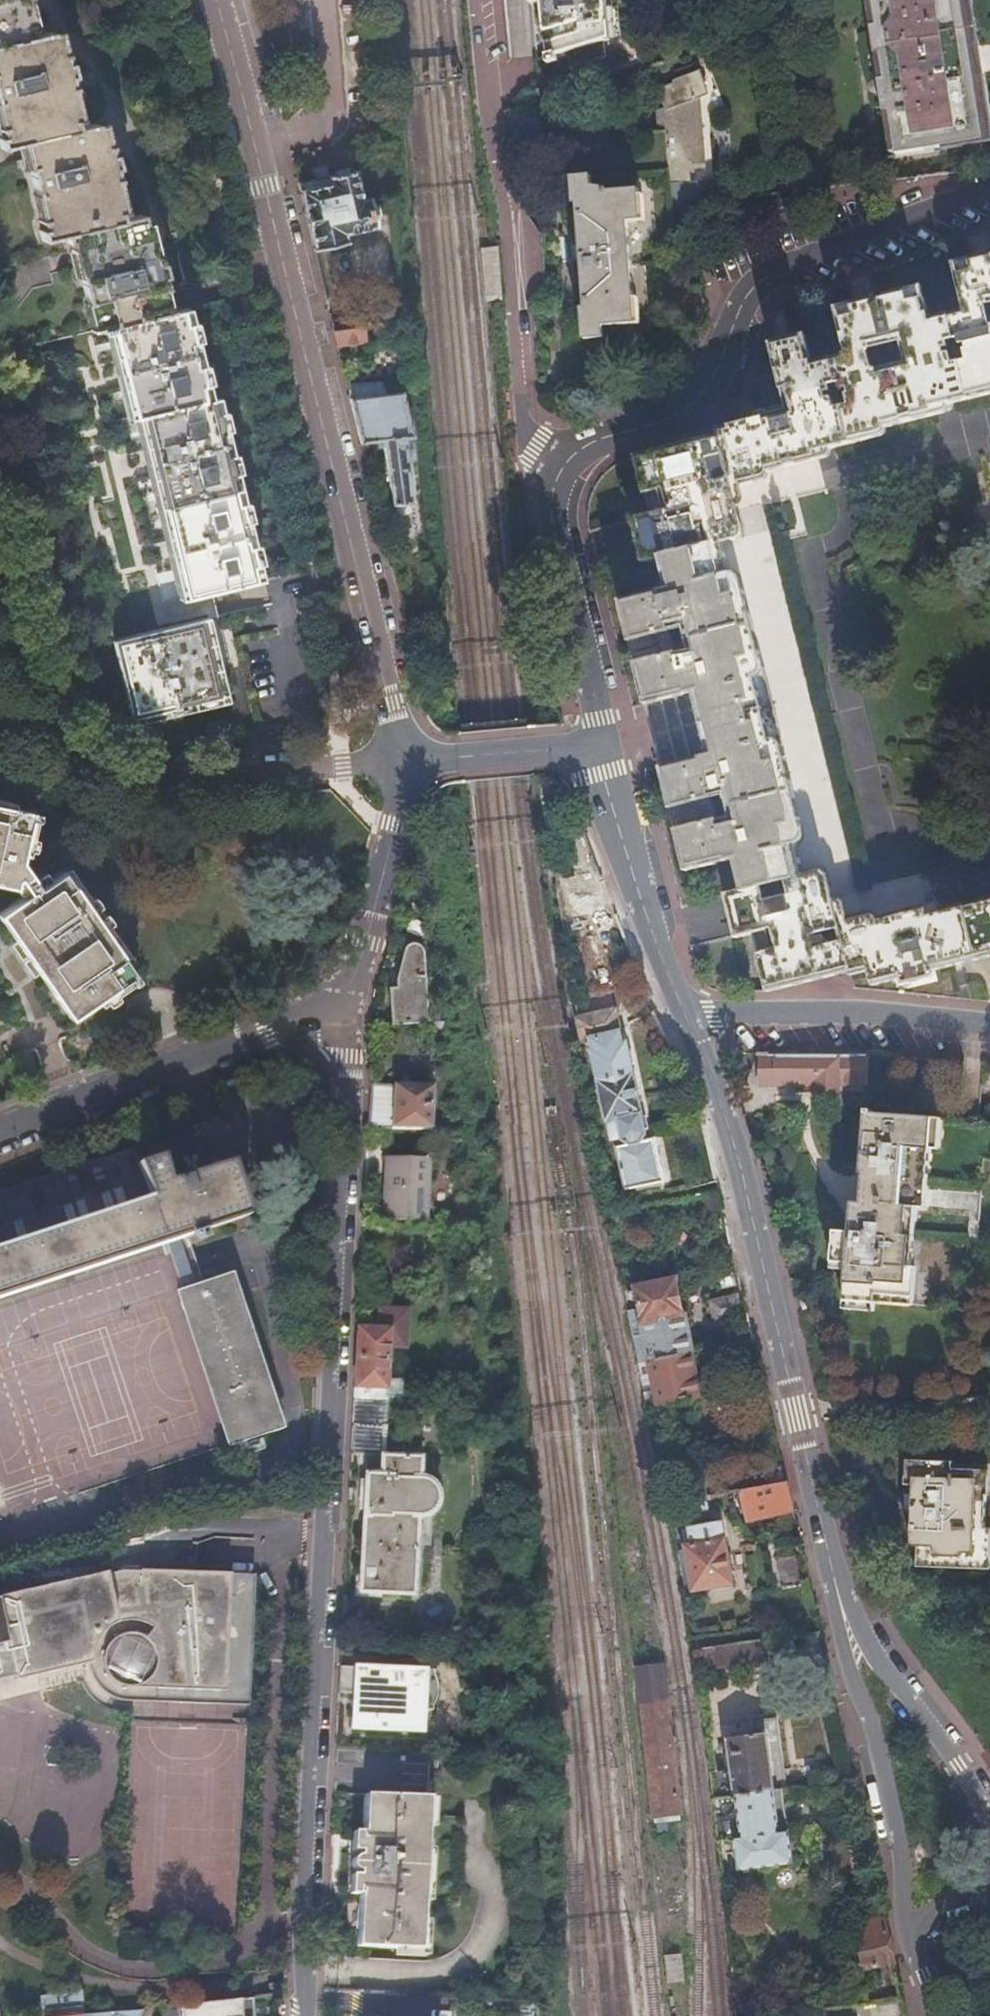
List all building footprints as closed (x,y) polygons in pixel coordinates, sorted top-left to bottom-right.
[(3,144),(22,140),(45,235),(70,229),(94,327),(113,323),(113,325),(165,312),(142,217),(122,221),(100,124),(79,129),(56,32),(35,36),(26,0),(0,0),(0,132),(3,144)] [(530,4),(541,3),(547,64),(567,58),(568,68),(605,58),(603,42),(617,37),(614,0),(530,0),(530,4)] [(885,22),(879,23),(884,50),(889,49),(893,76),(888,77),(892,108),(898,107),(905,151),(953,143),(952,135),(980,130),(971,74),(966,74),(962,48),(967,47),(960,0),(881,0),(885,22)] [(971,74),(967,47),(962,48),(966,74),(971,74)] [(665,107),(658,110),(658,128),(665,127),(667,179),(687,178),(687,166),(703,164),(701,97),(711,93),(702,69),(659,85),(665,107)] [(952,135),(953,143),(982,139),(980,130),(952,135)] [(360,166),(297,182),(317,263),(347,256),(343,234),(374,225),(360,166)] [(578,204),(582,260),(584,282),(585,308),(581,308),(583,341),(603,340),(602,326),(634,323),(629,223),(640,221),(638,191),(605,193),(605,188),(592,186),(591,176),(573,177),(574,204),(578,204)] [(635,456),(649,514),(631,518),(639,548),(641,556),(642,563),(660,559),(667,588),(618,600),(651,736),(657,760),(658,765),(683,871),(732,859),(740,889),(723,894),(726,909),(733,938),(751,933),(764,991),(830,976),(847,973),(848,976),(867,972),(871,984),(900,977),(901,984),(931,977),(929,971),(984,958),(989,957),(989,905),(986,906),(984,898),(926,913),(924,906),(860,921),(858,913),(838,918),(826,868),(804,874),(796,845),(800,844),(802,841),(804,838),(804,835),(741,576),(739,574),(737,573),(734,573),(729,575),(722,544),(745,538),(733,487),(770,478),(768,471),(817,460),(814,452),(869,438),(867,431),(934,415),(932,407),(989,393),(988,386),(989,386),(989,254),(980,256),(954,262),(967,311),(931,320),(922,286),(863,300),(834,307),(845,354),(811,362),(804,334),(781,339),(769,342),(786,412),(714,429),(716,435),(702,438),(689,442),(676,445),(635,456)] [(584,282),(582,260),(574,260),(575,282),(584,282)] [(165,312),(113,325),(136,419),(147,417),(189,596),(252,581),(208,401),(201,402),(179,308),(165,312)] [(363,339),(361,324),(333,329),(336,343),(363,339)] [(349,396),(360,441),(381,439),(392,502),(408,500),(399,436),(407,435),(400,390),(349,396)] [(156,559),(124,564),(129,598),(162,593),(156,559)] [(193,626),(117,644),(135,715),(210,696),(193,626)] [(13,887),(15,878),(25,892),(0,912),(0,917),(16,940),(27,956),(29,958),(38,972),(69,1016),(132,970),(59,869),(35,884),(17,860),(27,811),(0,805),(0,885),(13,887)] [(22,959),(27,956),(16,940),(12,943),(22,959)] [(395,1023),(431,1023),(432,950),(423,943),(412,942),(407,946),(403,977),(402,996),(395,996),(395,1023)] [(34,975),(38,972),(29,958),(24,961),(34,975)] [(613,1010),(579,1017),(583,1038),(588,1038),(610,1141),(615,1140),(625,1188),(664,1180),(655,1135),(648,1137),(626,1041),(621,1042),(613,1010)] [(780,1087),(780,1058),(762,1058),(762,1087),(780,1087)] [(871,1088),(871,1059),(780,1058),(780,1087),(871,1088)] [(370,1084),(368,1126),(428,1129),(430,1087),(370,1084)] [(843,1271),(840,1299),(872,1301),(957,1308),(959,1283),(964,1283),(969,1228),(978,1228),(983,1167),(989,1167),(989,1123),(969,1122),(846,1111),(838,1200),(846,1201),(844,1230),(829,1228),(826,1262),(843,1264),(843,1271)] [(165,1244),(176,1240),(186,1237),(190,1246),(202,1243),(199,1233),(245,1218),(226,1164),(167,1184),(158,1157),(148,1160),(140,1136),(0,1182),(0,1297),(165,1244)] [(386,1155),(383,1204),(424,1205),(427,1158),(386,1155)] [(176,1240),(165,1244),(181,1290),(192,1286),(176,1240)] [(813,1266),(843,1271),(843,1264),(826,1262),(813,1266)] [(175,1292),(177,1298),(231,1280),(229,1274),(192,1286),(181,1290),(175,1292)] [(642,1317),(626,1320),(635,1361),(690,1351),(675,1279),(635,1287),(642,1317)] [(177,1298),(182,1312),(187,1310),(234,1444),(249,1439),(282,1428),(231,1280),(177,1298)] [(719,1315),(746,1309),(742,1291),(715,1297),(719,1315)] [(187,1310),(182,1312),(228,1447),(234,1444),(187,1310)] [(359,1326),(355,1396),(390,1398),(403,1398),(404,1383),(387,1382),(390,1328),(359,1326)] [(690,1351),(635,1361),(638,1378),(655,1375),(660,1401),(699,1393),(690,1351)] [(355,1397),(352,1453),(382,1455),(382,1472),(366,1472),(360,1590),(415,1594),(419,1521),(423,1521),(428,1519),(432,1517),(435,1514),(437,1510),(439,1506),(440,1501),(440,1496),(438,1492),(436,1488),(433,1485),(429,1482),(425,1480),(421,1479),(422,1457),(387,1454),(390,1398),(355,1396),(355,1397)] [(254,1454),(249,1439),(234,1444),(239,1459),(254,1454)] [(905,1481),(912,1481),(910,1542),(918,1543),(917,1562),(960,1564),(960,1549),(989,1551),(989,1440),(957,1439),(933,1441),(932,1457),(906,1456),(905,1481)] [(786,1481),(740,1488),(747,1517),(792,1509),(786,1481)] [(733,1499),(727,1500),(729,1511),(735,1510),(733,1499)] [(719,1522),(682,1529),(692,1588),(731,1580),(719,1522)] [(784,1588),(809,1582),(803,1552),(777,1558),(784,1588)] [(155,1702),(218,1705),(228,1697),(237,1688),(244,1677),(249,1666),(250,1661),(254,1575),(140,1570),(140,1572),(137,1571),(127,1570),(117,1570),(0,1596),(0,1682),(93,1661),(106,1658),(109,1665),(113,1670),(117,1676),(123,1680),(129,1683),(135,1685),(142,1686),(146,1686),(155,1687),(155,1702)] [(746,1641),(704,1647),(706,1667),(749,1661),(746,1641)] [(106,1658),(93,1661),(95,1666),(100,1676),(107,1684),(115,1691),(124,1696),(134,1700),(145,1702),(155,1702),(155,1687),(146,1686),(142,1686),(135,1685),(129,1683),(123,1680),(117,1676),(113,1670),(109,1665),(106,1658)] [(228,1697),(218,1705),(248,1706),(250,1661),(249,1666),(244,1677),(237,1688),(228,1697)] [(425,1669),(342,1665),(340,1692),(356,1692),(354,1726),(423,1730),(425,1669)] [(679,1698),(644,1701),(653,1817),(688,1814),(679,1698)] [(726,1767),(708,1769),(713,1798),(781,1789),(784,1789),(775,1718),(755,1720),(756,1731),(727,1735),(728,1750),(725,1751),(726,1767)] [(355,1846),(351,1894),(361,1894),(357,1942),(423,1947),(430,1839),(486,1843),(490,1781),(432,1776),(431,1801),(367,1796),(364,1847),(355,1846)] [(781,1789),(713,1798),(717,1840),(733,1839),(736,1867),(790,1860),(781,1789)] [(893,1961),(886,1928),(857,1934),(864,1966),(893,1961)] [(686,1953),(668,1954),(670,1981),(688,1979),(686,1953)] [(854,2003),(867,2001),(865,1988),(852,1990),(854,2003)] [(81,2013),(80,2009),(57,2012),(54,1995),(35,1998),(37,2015),(81,2015),(81,2013)] [(900,1997),(876,2000),(879,2015),(904,2015),(900,1997)] [(245,1999),(181,2005),(182,2015),(247,2015),(245,1999)]
